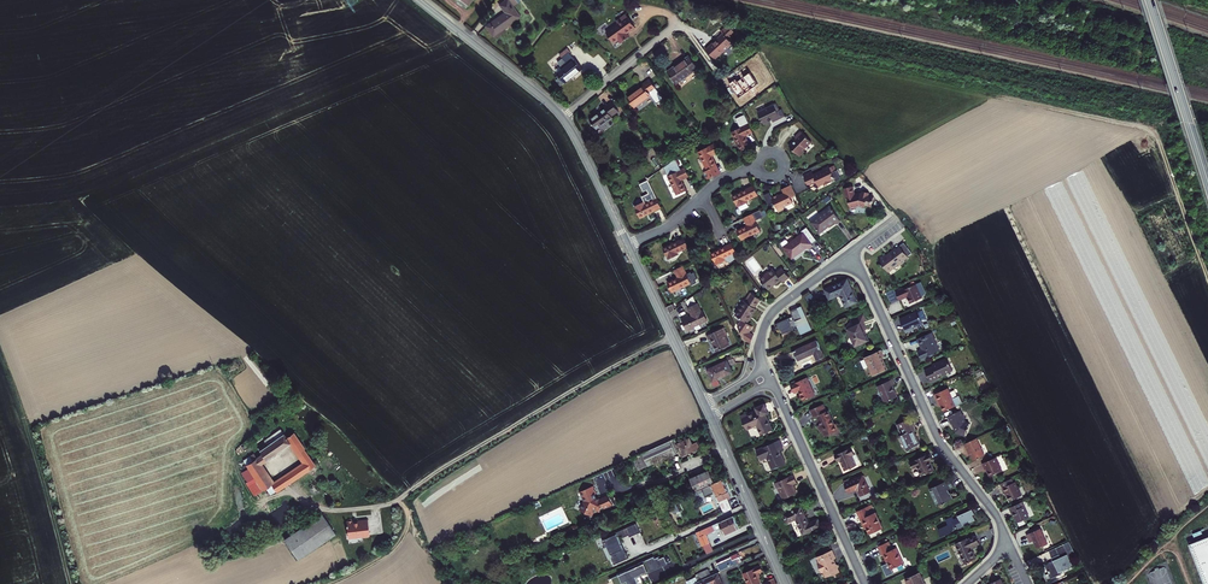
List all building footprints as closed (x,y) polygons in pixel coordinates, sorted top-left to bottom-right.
[(485,26),(493,36),(520,17),(513,7),(518,4),(515,0),(504,0),(505,1),(499,5),(505,12),(497,18),(485,26)] [(635,27),(625,14),(616,20),(618,23),(606,33),(613,43),(618,39),(621,43),(629,37),(626,33),(630,30),(635,27)] [(734,32),(728,25),(721,31),(723,34),(717,39),(706,50),(714,59),(732,43),(727,38),(734,32)] [(563,69),(556,75),(558,78),(556,80),(561,85),(575,74),(582,68),(569,52),(570,51),(567,47),(559,54),(562,58),(558,62),(563,69)] [(698,68),(689,55),(678,63),(667,71),(676,84),(698,68)] [(663,99),(649,79),(643,85),(644,86),(639,90),(627,98),(634,107),(651,96),(656,104),(663,99)] [(601,112),(590,120),(597,129),(613,118),(612,116),(618,111),(612,102),(605,108),(606,109),(601,112)] [(776,104),(774,105),(780,118),(784,116),(781,109),(779,111),(776,104)] [(774,105),(758,113),(763,125),(769,122),(769,121),(770,121),(772,120),(773,122),(780,118),(774,105)] [(753,132),(745,116),(736,120),(740,128),(732,132),(741,151),(750,147),(748,142),(745,136),(753,132)] [(796,139),(789,146),(794,151),(799,156),(804,151),(803,150),(811,142),(800,131),(794,137),(796,139)] [(714,176),(720,173),(714,161),(712,156),(719,152),(715,144),(698,152),(707,171),(703,172),(707,180),(709,179),(710,178),(714,178),(714,176)] [(689,176),(685,168),(681,170),(675,159),(663,167),(677,195),(686,191),(683,184),(681,180),(689,176)] [(832,172),(835,171),(833,166),(829,167),(828,166),(822,169),(823,170),(817,172),(813,175),(811,172),(803,176),(808,186),(816,182),(818,186),(823,184),(824,185),(830,182),(830,181),(834,179),(836,181),(840,179),(837,171),(832,173),(832,172)] [(661,208),(648,181),(640,185),(644,192),(646,191),(648,194),(641,197),(644,202),(635,206),(640,218),(652,212),(661,208)] [(794,192),(789,182),(780,187),(782,191),(780,192),(777,194),(777,192),(770,195),(768,190),(762,192),(767,203),(772,200),(777,209),(784,206),(782,204),(791,199),(789,195),(794,192)] [(758,195),(753,185),(736,194),(732,196),(738,207),(747,203),(746,201),(758,195)] [(861,195),(859,194),(858,194),(857,194),(854,195),(852,186),(843,189),(844,192),(846,199),(847,199),(849,209),(859,206),(862,207),(864,208),(865,205),(870,207),(873,197),(868,196),(868,193),(862,191),(861,195)] [(830,208),(811,223),(819,233),(828,226),(834,222),(835,224),(840,221),(830,208)] [(760,209),(743,218),(747,225),(741,228),(736,230),(741,240),(760,231),(755,221),(763,217),(760,209)] [(808,229),(784,248),(792,258),(803,250),(807,247),(808,249),(812,246),(811,244),(816,240),(808,229)] [(689,247),(684,237),(672,243),(663,248),(668,259),(678,255),(677,253),(689,247)] [(739,257),(732,243),(724,247),(711,253),(716,265),(725,261),(731,263),(737,259),(739,257)] [(896,250),(895,250),(889,254),(886,257),(885,255),(878,260),(887,272),(898,264),(899,266),(905,262),(904,261),(908,258),(907,257),(911,254),(908,249),(903,252),(901,249),(897,252),(896,250)] [(683,266),(674,270),(678,277),(667,283),(670,287),(672,292),(691,283),(692,285),(696,283),(694,279),(697,278),(695,274),(692,275),(691,273),(687,275),(683,266)] [(773,269),(760,279),(768,289),(778,281),(781,280),(782,282),(789,277),(782,268),(776,273),(773,269)] [(847,279),(824,289),(829,299),(840,294),(845,307),(857,302),(853,293),(847,279)] [(903,289),(895,293),(894,289),(886,293),(890,303),(898,299),(898,301),(903,299),(907,297),(909,304),(921,299),(915,285),(904,290),(903,289)] [(760,299),(751,293),(746,302),(744,301),(735,315),(742,319),(738,326),(743,338),(751,343),(754,335),(749,331),(752,326),(747,323),(754,311),(756,308),(755,307),(760,299)] [(693,296),(686,301),(689,307),(696,304),(693,296)] [(672,304),(666,307),(668,311),(669,313),(675,310),(672,304)] [(689,316),(682,319),(688,331),(694,328),(694,326),(707,320),(702,311),(701,311),(697,304),(696,304),(689,307),(688,308),(690,312),(692,316),(689,317),(689,316)] [(788,318),(775,324),(778,329),(779,328),(782,334),(793,329),(792,326),(796,324),(801,334),(812,329),(801,306),(790,311),(792,316),(794,319),(789,321),(788,318)] [(917,311),(900,319),(902,326),(906,333),(912,330),(913,328),(921,324),(922,322),(917,311)] [(863,322),(860,316),(852,320),(854,326),(847,329),(855,347),(868,341),(865,333),(864,331),(866,330),(863,322)] [(724,327),(707,335),(709,340),(711,338),(713,344),(717,351),(730,345),(725,335),(727,334),(724,327)] [(918,353),(921,360),(925,358),(926,356),(928,357),(933,355),(934,353),(939,351),(936,344),(934,343),(935,340),(932,333),(918,339),(921,347),(922,347),(922,348),(922,349),(921,351),(918,352),(918,353)] [(817,340),(793,351),(796,357),(797,360),(813,353),(817,360),(824,357),(817,340)] [(881,351),(865,358),(873,374),(887,368),(883,361),(881,357),(883,356),(881,351)] [(733,358),(708,369),(713,380),(711,381),(714,387),(721,384),(718,378),(725,375),(732,372),(729,366),(735,363),(733,358)] [(933,367),(924,370),(927,377),(929,381),(938,377),(952,371),(947,359),(932,365),(933,367)] [(807,377),(790,385),(794,392),(798,390),(800,394),(803,400),(815,395),(807,377)] [(894,384),(892,379),(877,385),(885,402),(897,396),(894,390),(892,385),(894,384)] [(952,398),(947,388),(939,392),(934,394),(937,403),(939,402),(940,406),(943,411),(962,403),(959,395),(952,398)] [(747,416),(743,417),(748,428),(757,424),(761,434),(772,429),(768,419),(765,413),(769,412),(765,403),(757,407),(758,411),(747,416)] [(823,430),(826,435),(838,430),(835,424),(834,424),(827,410),(826,411),(823,412),(820,405),(810,410),(813,417),(816,416),(818,420),(820,424),(817,426),(820,431),(821,431),(823,430)] [(953,426),(955,431),(955,432),(964,436),(969,423),(965,422),(963,419),(964,418),(962,414),(961,413),(960,411),(958,411),(954,413),(947,416),(950,424),(952,423),(953,426)] [(912,423),(910,418),(897,424),(899,429),(912,423)] [(900,436),(906,449),(919,443),(915,434),(913,430),(915,429),(912,423),(899,429),(901,435),(900,436)] [(260,430),(238,447),(242,453),(264,436),(260,430)] [(248,466),(241,471),(248,482),(245,483),(254,495),(265,488),(271,484),(276,490),(288,482),(315,465),(303,448),(304,447),(294,432),(286,437),(281,430),(265,440),(268,444),(260,450),(261,452),(256,455),(254,453),(244,459),(248,466)] [(676,444),(673,438),(632,457),(637,468),(646,464),(647,465),(665,457),(680,451),(682,455),(690,452),(699,448),(696,441),(691,444),(689,439),(686,440),(685,440),(676,444)] [(968,451),(969,455),(972,461),(983,456),(975,438),(963,444),(966,452),(968,451)] [(779,439),(756,450),(760,460),(766,457),(772,470),(786,463),(781,454),(780,450),(783,448),(779,439)] [(851,447),(834,455),(837,461),(840,460),(842,464),(845,470),(856,465),(851,455),(854,453),(851,447)] [(926,454),(914,460),(914,461),(909,463),(912,469),(917,466),(921,475),(933,470),(931,463),(929,460),(932,459),(930,454),(927,455),(926,454)] [(994,458),(981,464),(983,470),(985,469),(986,472),(988,477),(1000,471),(994,458)] [(690,478),(695,490),(714,482),(709,470),(690,478)] [(793,474),(775,483),(777,488),(777,487),(782,499),(796,493),(794,487),(793,484),(797,482),(793,474)] [(862,475),(844,483),(849,492),(856,489),(857,489),(858,490),(861,495),(870,491),(862,475)] [(727,488),(722,478),(714,482),(695,490),(675,500),(676,503),(697,494),(697,493),(703,491),(705,495),(713,491),(723,513),(732,508),(728,498),(731,497),(727,488)] [(951,478),(929,488),(937,505),(953,498),(950,493),(949,493),(948,491),(947,489),(955,486),(951,478)] [(999,484),(1001,488),(1004,494),(1005,493),(1006,496),(1009,501),(1020,496),(1014,482),(1010,484),(1008,479),(999,484)] [(270,494),(276,490),(271,484),(265,488),(270,494)] [(579,509),(592,515),(594,512),(593,511),(596,510),(597,508),(600,510),(600,508),(604,507),(604,508),(612,504),(608,494),(600,498),(598,497),(597,496),(595,493),(596,493),(593,485),(580,491),(584,501),(583,502),(579,509)] [(662,489),(649,495),(651,500),(664,494),(662,489)] [(674,501),(669,504),(673,513),(678,510),(674,501)] [(1020,502),(1009,507),(1011,512),(1012,511),(1014,515),(1017,522),(1028,517),(1023,506),(1021,506),(1020,502)] [(862,519),(866,528),(869,534),(882,528),(875,512),(871,514),(868,509),(871,508),(869,505),(857,511),(860,519),(862,519)] [(802,535),(820,526),(817,519),(807,523),(804,515),(800,506),(782,514),(786,523),(795,519),(802,535)] [(948,524),(937,529),(941,536),(952,531),(951,530),(956,527),(957,529),(963,526),(962,526),(975,520),(972,515),(974,514),(972,509),(957,515),(958,517),(955,518),(953,519),(952,516),(945,519),(948,524)] [(281,539),(294,560),(327,539),(334,535),(320,514),(281,539)] [(736,523),(732,515),(696,532),(701,545),(702,544),(709,541),(705,534),(720,527),(724,534),(738,528),(736,523)] [(345,523),(346,540),(367,538),(366,522),(356,523),(356,524),(354,524),(352,524),(352,523),(345,523)] [(635,523),(625,528),(628,534),(629,536),(639,532),(635,523)] [(615,532),(617,536),(621,534),(623,537),(628,534),(625,528),(615,532)] [(1039,528),(1026,534),(1029,542),(1033,540),(1034,542),(1035,543),(1034,543),(1036,548),(1046,544),(1039,528)] [(606,545),(610,554),(623,548),(620,542),(617,536),(615,532),(609,534),(610,536),(601,540),(604,546),(606,545)] [(964,563),(975,558),(972,551),(971,547),(979,543),(976,535),(967,539),(966,538),(955,543),(964,563)] [(1190,545),(1205,583),(1207,583),(1207,537),(1190,545)] [(709,541),(702,544),(706,553),(713,550),(709,541)] [(888,541),(878,546),(882,554),(884,553),(886,558),(888,562),(881,565),(886,576),(893,573),(891,569),(903,563),(896,547),(895,548),(894,545),(891,546),(888,541)] [(1074,555),(1068,542),(1055,548),(1058,555),(1054,556),(1056,559),(1051,561),(1052,562),(1044,566),(1050,579),(1060,574),(1059,572),(1072,567),(1068,557),(1074,555)] [(610,558),(613,564),(627,558),(624,550),(623,548),(610,554),(612,557),(610,558)] [(1058,555),(1055,548),(1047,551),(1051,561),(1056,559),(1054,556),(1058,555)] [(832,549),(819,555),(818,557),(820,563),(818,564),(822,572),(824,571),(827,577),(833,574),(839,572),(838,569),(839,565),(835,563),(835,561),(833,559),(836,557),(832,549)] [(717,564),(720,570),(741,561),(740,558),(739,556),(737,552),(730,556),(731,557),(717,564)] [(627,583),(632,583),(637,582),(634,575),(644,570),(645,572),(653,568),(661,565),(658,559),(657,557),(653,558),(652,556),(625,569),(626,571),(612,577),(615,583),(618,583),(626,580),(627,583)] [(742,572),(748,583),(756,583),(761,582),(758,577),(756,573),(762,570),(760,565),(742,572)] [(714,583),(723,583),(717,572),(690,583),(713,583),(714,583)] [(905,578),(908,583),(924,583),(918,572),(905,578)]
